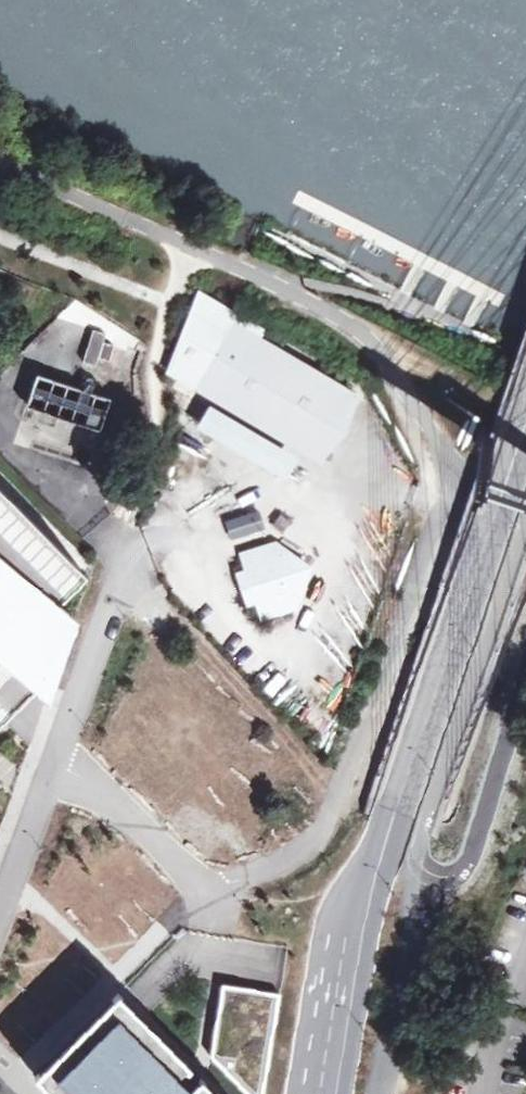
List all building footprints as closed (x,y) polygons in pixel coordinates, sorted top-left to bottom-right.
[(168,370),(195,387),(230,326),(203,309),(168,370)] [(195,387),(321,461),(356,400),(230,326),(195,387)] [(106,334),(94,330),(83,361),(96,365),(99,357),(109,360),(114,346),(103,342),(106,334)] [(26,407),(98,431),(108,400),(36,377),(26,407)] [(210,412),(201,427),(284,476),(293,461),(210,412)] [(85,575),(70,560),(0,487),(0,723),(36,688),(48,699),(54,683),(59,670),(75,621),(59,603),(85,575)] [(255,510),(224,520),(228,537),(261,527),(255,510)] [(274,512),(270,530),(285,534),(290,516),(274,512)] [(301,582),(295,563),(270,546),(240,555),(246,572),(237,575),(242,591),(247,606),(256,603),(262,620),(291,610),(301,582)] [(37,1076),(53,1092),(55,1093),(263,1093),(280,997),(225,986),(208,1086),(118,996),(37,1076)]
